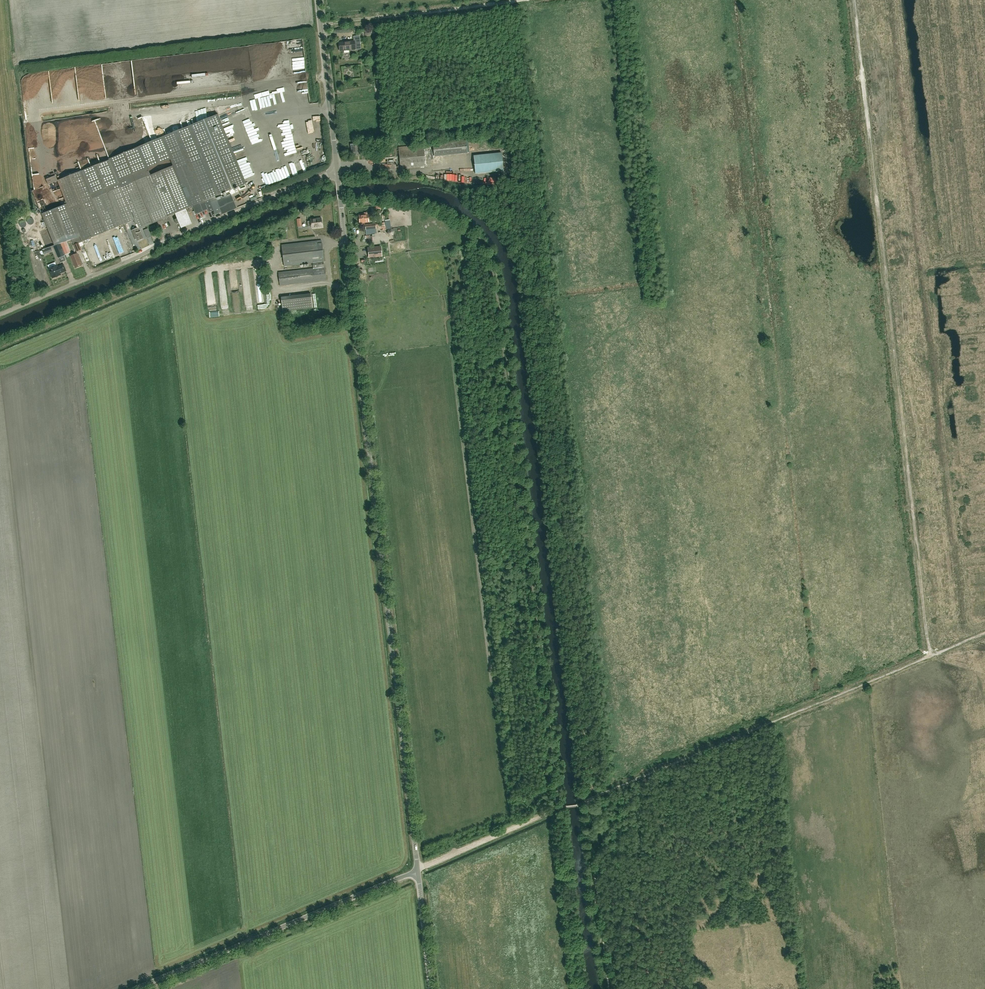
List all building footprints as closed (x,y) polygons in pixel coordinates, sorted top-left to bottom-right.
[(350,42),(339,43),(339,50),(344,50),(344,53),(349,52),(349,50),(361,49),(359,36),(353,37),(354,41),(350,42)] [(242,95),(255,92),(254,86),(241,89),(242,95)] [(239,105),(238,96),(221,97),(222,106),(239,105)] [(59,245),(71,240),(74,245),(78,243),(134,220),(135,225),(138,224),(140,229),(167,218),(167,216),(175,213),(181,228),(192,223),(185,209),(189,207),(192,205),(193,207),(190,208),(191,211),(194,210),(196,214),(208,209),(209,212),(214,210),(215,214),(221,211),(222,214),(237,208),(231,194),(222,198),(222,196),(216,199),(215,196),(246,183),(218,115),(109,160),(110,160),(82,172),(58,182),(56,177),(46,181),(48,186),(32,192),(55,247),(56,250),(61,248),(59,245)] [(434,156),(467,153),(465,140),(433,144),(434,156)] [(354,156),(360,155),(359,146),(357,146),(357,144),(350,144),(351,147),(352,153),(354,152),(354,156)] [(428,146),(423,147),(423,145),(398,147),(400,169),(425,166),(424,159),(429,158),(428,146)] [(475,174),(503,171),(501,153),(473,156),(475,174)] [(290,157),(283,160),(285,167),(293,163),(290,157)] [(371,214),(368,214),(367,214),(367,212),(364,213),(364,215),(359,215),(360,226),(363,226),(364,225),(364,223),(370,222),(370,221),(372,221),(371,214)] [(311,228),(322,227),(321,218),(310,219),(311,221),(307,221),(308,226),(311,226),(311,228)] [(382,223),(382,225),(379,225),(380,228),(382,228),(382,230),(386,230),(390,229),(389,222),(385,223),(384,222),(382,223)] [(376,235),(376,227),(375,224),(365,225),(366,233),(371,232),(371,235),(376,235)] [(137,241),(143,239),(140,231),(139,232),(137,228),(131,230),(134,237),(136,237),(137,241)] [(280,285),(326,280),(325,267),(324,267),(323,261),(324,261),(322,243),(317,243),(317,241),(282,245),(284,266),(313,262),(313,268),(278,272),(280,285)] [(378,247),(368,248),(369,257),(375,256),(375,254),(379,254),(378,247)] [(61,248),(56,250),(55,250),(58,258),(64,256),(61,248)] [(75,267),(82,264),(77,253),(70,256),(75,267)] [(49,270),(53,278),(60,275),(60,273),(66,271),(63,265),(57,267),(56,265),(53,267),(53,269),(49,270)] [(313,308),(311,294),(281,297),(283,311),(313,308)]
